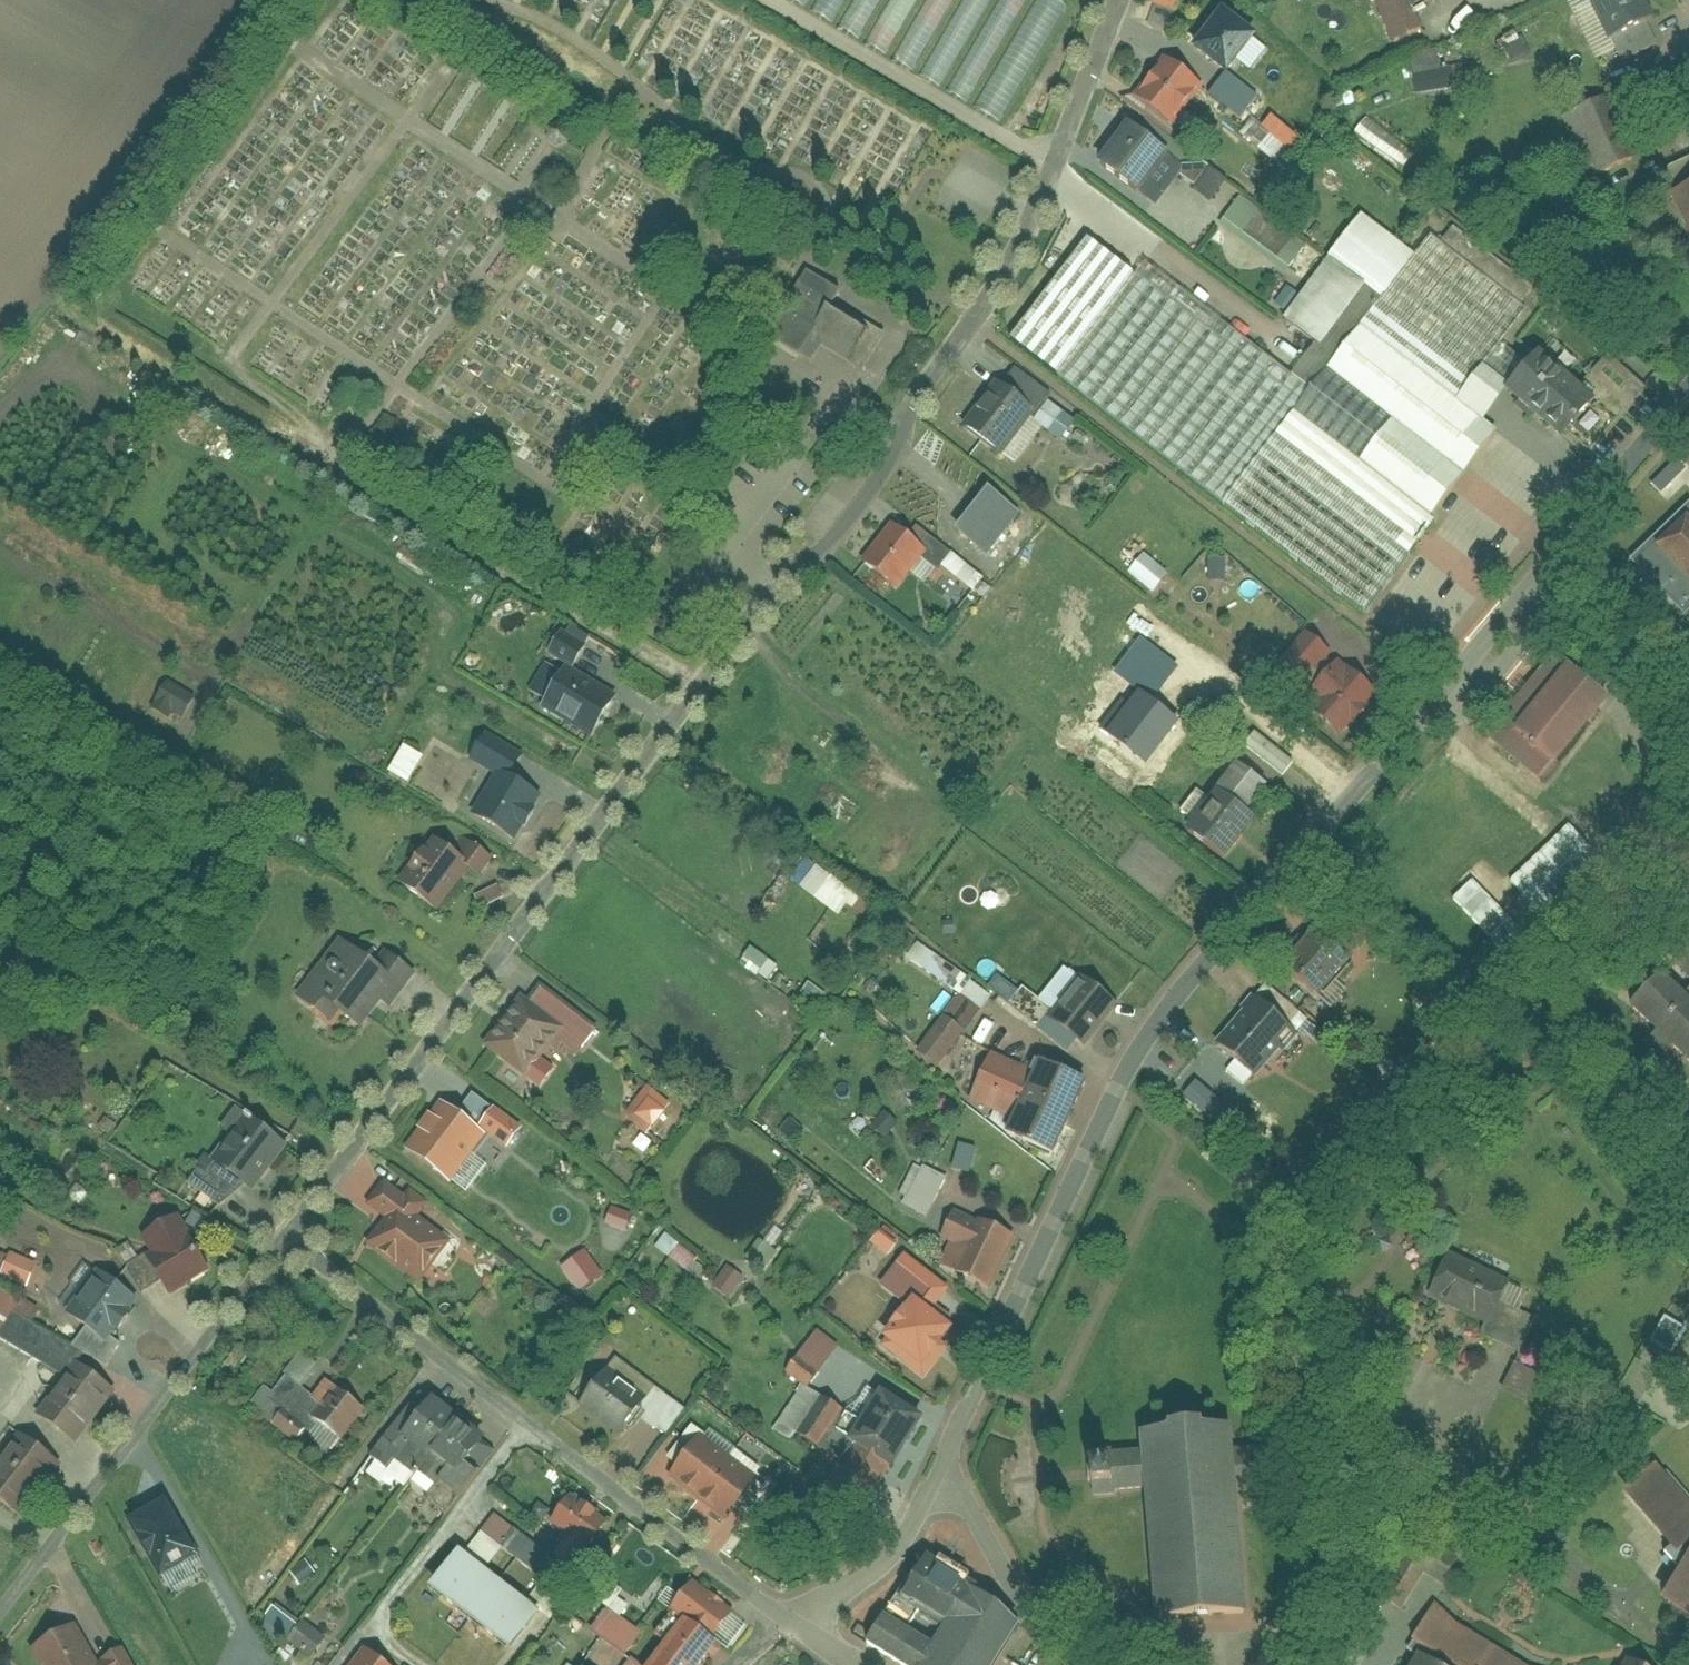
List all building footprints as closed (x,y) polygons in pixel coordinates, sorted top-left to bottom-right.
[(789,3),(811,13),(817,0),(790,0),(789,3)] [(811,16),(832,28),(848,0),(820,0),(811,16)] [(842,34),(864,45),(886,0),(859,0),(842,34)] [(921,0),(894,0),(870,51),(893,61),(921,0)] [(893,64),(915,76),(958,0),(929,0),(893,64)] [(921,81),(943,93),(993,0),(965,0),(921,81)] [(967,107),(1027,0),(1001,0),(947,96),(967,107)] [(976,114),(1004,128),(1065,8),(1049,0),(1035,0),(976,114)] [(1149,5),(1173,14),(1178,0),(1151,0),(1149,5)] [(1386,11),(1410,0),(1381,0),(1386,11)] [(1608,55),(1643,41),(1627,0),(1587,0),(1608,55)] [(1218,30),(1199,51),(1226,76),(1245,55),(1218,30)] [(1165,68),(1133,106),(1165,132),(1197,94),(1165,68)] [(1447,69),(1423,72),(1425,95),(1450,92),(1447,69)] [(1219,76),(1204,102),(1240,123),(1255,97),(1219,76)] [(1603,109),(1573,119),(1593,180),(1623,170),(1603,109)] [(1355,134),(1401,173),(1413,158),(1368,119),(1355,134)] [(1251,123),(1238,138),(1276,170),(1289,154),(1251,123)] [(525,141),(511,133),(504,145),(518,153),(525,141)] [(1122,135),(1092,171),(1128,200),(1158,164),(1122,135)] [(1108,225),(1018,340),(1178,466),(1265,356),(1255,348),(1272,326),(1083,178),(1070,195),(1108,225)] [(1638,180),(1610,194),(1621,216),(1649,202),(1638,180)] [(1673,199),(1688,235),(1688,192),(1673,199)] [(1219,226),(1287,272),(1304,248),(1236,201),(1219,226)] [(1185,473),(1363,616),(1433,527),(1425,518),(1494,430),(1476,415),(1496,390),(1469,368),(1528,294),(1448,229),(1297,419),(1255,385),(1185,473)] [(852,358),(874,326),(828,295),(834,286),(808,269),(771,323),(800,342),(808,329),(852,358)] [(1292,323),(1316,342),(1356,291),(1332,272),(1292,323)] [(1548,355),(1521,383),(1584,444),(1646,380),(1622,356),(1587,393),(1548,355)] [(1061,428),(998,377),(954,433),(987,459),(1014,426),(1044,450),(1061,428)] [(1658,498),(1684,474),(1674,464),(1649,488),(1658,498)] [(988,492),(956,531),(991,561),(1024,522),(988,492)] [(1673,538),(1688,555),(1688,522),(1673,538)] [(886,528),(854,568),(892,598),(915,570),(929,581),(944,562),(908,534),(902,541),(886,528)] [(1141,556),(1126,577),(1151,596),(1167,576),(1141,556)] [(1312,697),(1291,723),(1320,744),(1360,689),(1308,650),(1285,678),(1312,697)] [(1504,736),(1545,767),(1606,682),(1565,652),(1504,736)] [(567,673),(543,711),(594,743),(618,705),(567,673)] [(184,718),(197,695),(164,676),(150,699),(184,718)] [(1144,769),(1177,727),(1142,700),(1122,726),(1113,720),(1101,736),(1144,769)] [(384,776),(404,788),(420,760),(400,749),(384,776)] [(540,801),(514,781),(487,815),(513,836),(540,801)] [(1190,838),(1223,862),(1253,823),(1220,798),(1210,811),(1195,800),(1182,818),(1197,829),(1190,838)] [(1546,927),(1608,865),(1568,825),(1506,887),(1546,927)] [(402,891),(435,914),(469,866),(437,843),(402,891)] [(812,870),(796,891),(834,918),(849,897),(812,870)] [(1508,963),(1528,943),(1468,883),(1448,903),(1508,963)] [(481,910),(500,901),(495,890),(476,899),(481,910)] [(1348,955),(1318,928),(1292,958),(1322,984),(1348,955)] [(363,1023),(393,983),(337,942),(290,1006),(320,1028),(338,1004),(363,1023)] [(1688,1045),(1688,949),(1641,996),(1688,1045)] [(1024,994),(1011,1009),(1040,1031),(1046,1024),(1061,1035),(1095,992),(1067,971),(1039,1006),(1024,994)] [(579,1007),(546,983),(527,1008),(515,1000),(482,1045),(537,1086),(552,1065),(534,1052),(553,1027),(573,1042),(585,1027),(572,1017),(579,1007)] [(1209,1050),(1241,1081),(1293,1029),(1261,997),(1209,1050)] [(960,1035),(944,1021),(916,1056),(931,1072),(960,1035)] [(1045,1153),(1075,1086),(1035,1069),(1027,1087),(989,1070),(973,1105),(1013,1122),(1007,1136),(1045,1153)] [(643,1138),(669,1108),(646,1088),(620,1119),(643,1138)] [(441,1112),(410,1154),(450,1183),(481,1142),(441,1112)] [(251,1114),(209,1171),(244,1198),(287,1140),(251,1114)] [(955,1147),(950,1173),(970,1177),(975,1151),(955,1147)] [(921,1172),(904,1208),(927,1219),(944,1184),(921,1172)] [(395,1228),(383,1242),(415,1270),(441,1242),(417,1220),(433,1203),(411,1184),(402,1194),(385,1178),(365,1201),(391,1225),(395,1228)] [(603,1226),(625,1234),(631,1218),(608,1210),(603,1226)] [(940,1241),(950,1247),(938,1269),(973,1288),(1002,1235),(957,1210),(940,1241)] [(196,1271),(170,1222),(138,1238),(151,1263),(134,1271),(147,1296),(196,1271)] [(880,1228),(867,1248),(884,1259),(897,1239),(880,1228)] [(0,1251),(0,1277),(40,1297),(50,1276),(0,1251)] [(558,1271),(579,1297),(604,1277),(583,1251),(558,1271)] [(882,1289),(907,1310),(912,1303),(925,1313),(945,1289),(907,1258),(882,1289)] [(1507,1291),(1450,1264),(1432,1300),(1487,1325),(1485,1333),(1523,1352),(1537,1326),(1499,1306),(1507,1291)] [(712,1291),(732,1301),(742,1279),(723,1269),(712,1291)] [(142,1297),(130,1274),(116,1281),(128,1304),(86,1327),(104,1358),(150,1333),(133,1302),(142,1297)] [(907,1310),(878,1349),(926,1384),(959,1338),(925,1313),(912,1303),(907,1310)] [(11,1313),(0,1331),(0,1348),(58,1385),(36,1420),(66,1439),(107,1374),(11,1313)] [(1671,1357),(1683,1331),(1660,1320),(1648,1346),(1671,1357)] [(817,1333),(797,1360),(818,1376),(839,1349),(817,1333)] [(797,1360),(786,1374),(807,1391),(818,1376),(797,1360)] [(1526,1404),(1536,1380),(1509,1369),(1498,1393),(1526,1404)] [(600,1377),(573,1411),(614,1443),(634,1418),(654,1434),(678,1403),(642,1375),(625,1396),(600,1377)] [(288,1377),(263,1407),(306,1443),(324,1423),(342,1438),(362,1414),(330,1387),(317,1402),(289,1378),(288,1377)] [(922,1419),(882,1394),(851,1442),(892,1467),(922,1419)] [(385,1451),(444,1500),(468,1470),(456,1460),(475,1438),(428,1399),(385,1451)] [(822,1399),(797,1437),(818,1451),(843,1413),(822,1399)] [(1145,1494),(1153,1616),(1243,1611),(1235,1485),(1268,1483),(1266,1453),(1233,1455),(1231,1427),(1139,1433),(1140,1452),(1110,1454),(1111,1457),(1112,1485),(1113,1496),(1145,1494)] [(7,1518),(48,1453),(18,1434),(0,1463),(0,1514),(7,1518)] [(683,1474),(671,1488),(721,1526),(741,1500),(746,1504),(760,1487),(693,1435),(671,1465),(683,1474)] [(864,1514),(892,1467),(851,1442),(822,1489),(864,1514)] [(1111,1457),(1090,1459),(1092,1486),(1112,1485),(1111,1457)] [(1660,1465),(1624,1494),(1669,1551),(1663,1559),(1678,1568),(1665,1588),(1688,1605),(1688,1495),(1660,1465)] [(199,1559),(166,1501),(129,1522),(162,1580),(199,1559)] [(572,1501),(548,1529),(585,1560),(609,1532),(572,1501)] [(554,1560),(494,1514),(483,1527),(543,1574),(554,1560)] [(1417,1544),(1378,1606),(1397,1618),(1398,1616),(1421,1578),(1436,1587),(1450,1564),(1417,1544)] [(535,1617),(461,1557),(434,1589),(508,1650),(535,1617)] [(898,1664),(988,1664),(1012,1625),(913,1564),(864,1644),(898,1664)] [(685,1625),(654,1664),(702,1664),(716,1647),(727,1656),(746,1631),(693,1590),(673,1616),(685,1625)] [(276,1607),(262,1622),(282,1640),(296,1625),(276,1607)] [(641,1638),(607,1614),(591,1636),(625,1661),(641,1638)] [(299,1623),(285,1644),(309,1661),(324,1641),(299,1623)] [(1440,1624),(1414,1664),(1512,1664),(1440,1624)] [(74,1629),(31,1652),(38,1664),(94,1664),(74,1629)] [(365,1646),(349,1664),(387,1664),(365,1646)] [(117,1654),(98,1664),(123,1664),(117,1654)]
